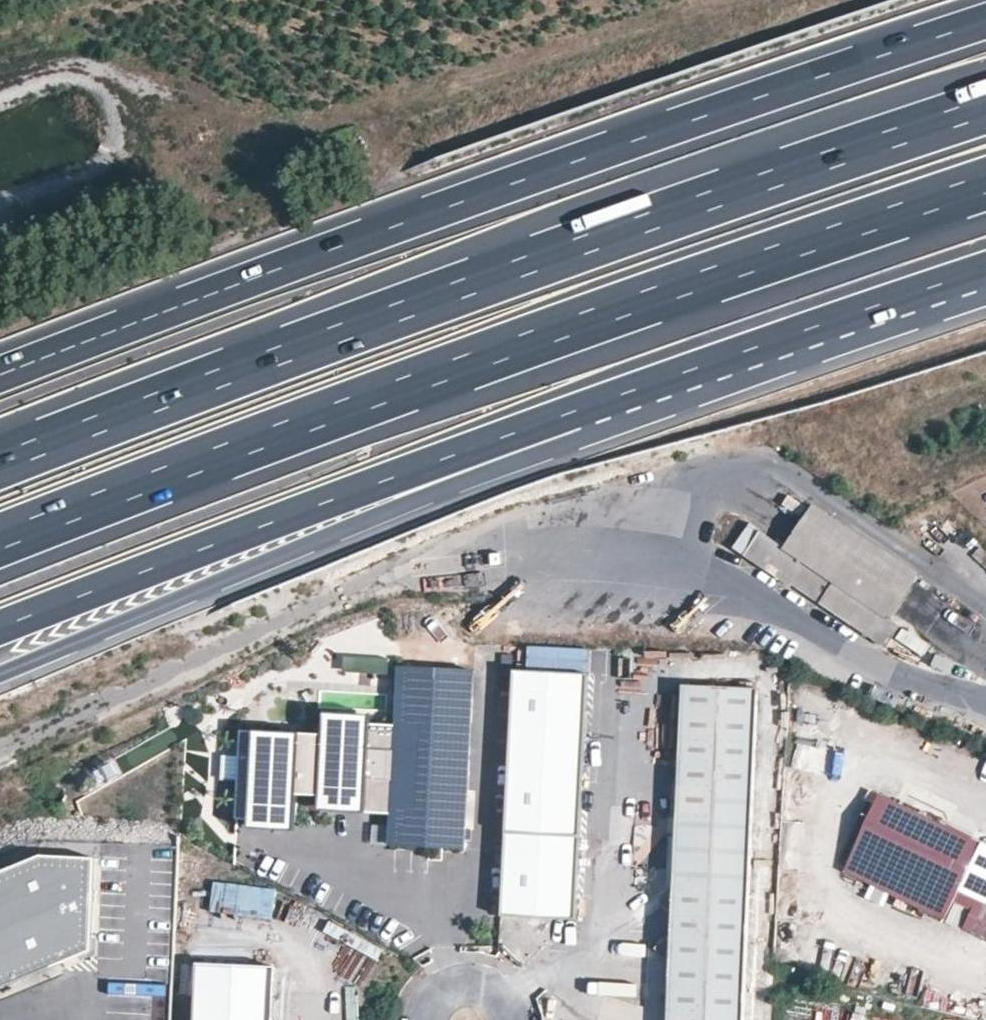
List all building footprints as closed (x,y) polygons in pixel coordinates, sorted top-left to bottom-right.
[(915,586),(921,575),(815,505),(810,513),(790,543),(787,547),(891,620),(894,615),(915,586)] [(398,725),(396,768),(471,772),(476,669),(401,667),(398,725)] [(591,673),(516,669),(502,915),(577,919),(591,673)] [(675,914),(674,932),(659,948),(672,965),(672,977),(657,995),(672,1010),(672,1019),(745,1019),(752,868),(755,785),(759,688),(685,685),(684,690),(680,799),(676,887),(664,901),(675,914)] [(334,812),(394,815),(396,768),(398,725),(339,722),(338,736),(243,731),(238,821),(299,824),(300,796),(335,798),(334,812)] [(467,851),(471,772),(396,768),(394,815),(392,846),(467,851)] [(962,892),(985,843),(882,792),(844,868),(949,920),(962,892)] [(962,892),(985,903),(985,844),(985,843),(962,892)] [(93,953),(98,861),(44,858),(0,876),(0,991),(93,953)] [(214,880),(209,908),(272,918),(276,890),(214,880)] [(978,901),(964,928),(985,938),(985,906),(978,901)] [(276,967),(199,966),(197,1019),(273,1019),(276,967)]
